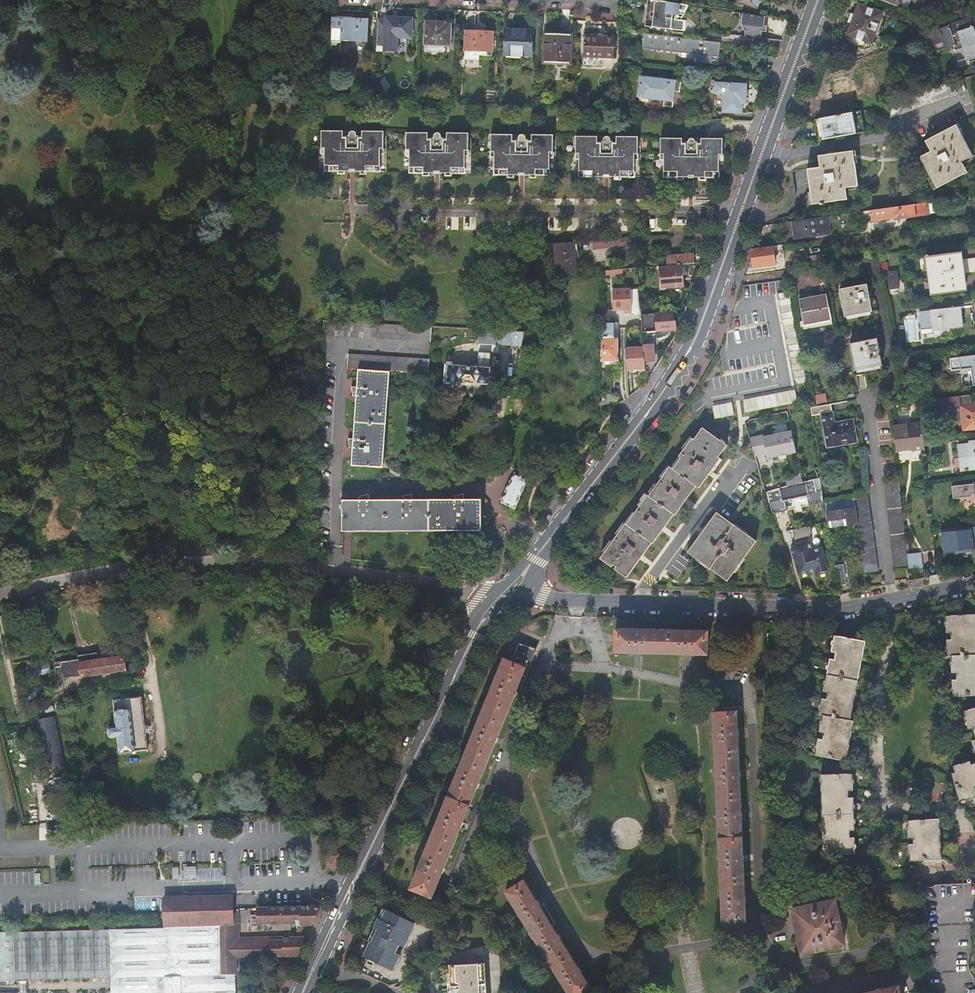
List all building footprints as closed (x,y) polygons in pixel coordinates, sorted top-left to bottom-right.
[(676,18),(679,18),(679,12),(685,13),(688,6),(654,0),(651,0),(649,0),(648,10),(650,13),(652,13),(655,13),(654,18),(652,17),(650,28),(684,32),(685,22),(682,21),(676,20),(676,18)] [(730,0),(757,11),(761,0),(730,0)] [(901,6),(907,8),(910,0),(903,0),(901,6)] [(852,14),(849,22),(852,23),(848,33),(849,34),(846,33),(847,32),(846,32),(843,41),(842,41),(838,51),(848,55),(856,52),(858,47),(865,49),(873,47),(871,43),(870,42),(870,41),(871,41),(881,13),(859,5),(855,15),(852,14)] [(676,20),(682,21),(690,6),(688,6),(685,13),(679,12),(679,18),(676,18),(676,20)] [(746,33),(746,38),(762,40),(763,33),(767,34),(768,27),(765,27),(766,19),(744,15),(742,25),(746,33)] [(974,25),(972,16),(947,24),(948,26),(928,32),(932,43),(941,39),(944,48),(961,42),(967,58),(974,56),(974,25)] [(346,17),(332,17),(331,37),(337,37),(337,35),(341,35),(340,41),(341,41),(366,42),(366,43),(368,43),(369,19),(367,19),(367,20),(346,19),(346,17)] [(385,20),(377,20),(376,38),(384,38),(384,52),(397,53),(397,37),(411,38),(412,19),(385,17),(385,20)] [(451,39),(451,29),(450,30),(450,25),(445,25),(444,23),(426,22),(425,44),(449,45),(449,39),(451,39)] [(532,26),(504,25),(503,49),(522,50),(521,52),(531,53),(532,26)] [(479,56),(492,57),(493,32),(466,31),(465,51),(480,52),(479,56)] [(570,36),(545,34),(544,62),(553,63),(553,71),(567,71),(567,64),(569,64),(570,36)] [(721,43),(644,35),(643,48),(698,54),(698,57),(697,57),(696,63),(713,65),(714,55),(720,56),(721,43)] [(613,38),(584,36),(583,65),(600,66),(601,58),(612,59),(613,38)] [(683,82),(642,77),(640,98),(665,101),(665,107),(674,108),(676,93),(676,88),(682,88),(683,82)] [(724,95),(723,112),(733,112),(743,112),(743,103),(747,103),(748,84),(727,83),(728,81),(712,80),(712,88),(717,88),(716,94),(724,95)] [(815,119),(819,141),(864,133),(860,111),(815,119)] [(958,164),(974,156),(956,124),(929,139),(935,148),(920,157),(937,189),(964,175),(958,164)] [(324,172),(379,173),(379,153),(379,148),(383,148),(384,132),(364,132),(364,135),(361,136),(356,135),(355,133),(352,131),(350,132),(348,133),(348,135),(342,135),(339,135),(339,132),(320,132),(319,147),(324,147),(324,152),(324,172)] [(409,155),(409,175),(432,175),(431,172),(443,172),(443,175),(464,175),(464,156),(464,150),(468,150),(468,133),(449,133),(450,138),(447,138),(441,137),(441,135),(438,133),(436,134),(434,135),(434,137),(428,138),(424,138),(425,133),(405,133),(405,149),(409,150),(409,155)] [(533,139),(531,139),(526,139),(526,137),(524,135),(522,135),(521,135),(519,137),(519,139),(512,139),(510,139),(510,134),(490,135),(490,151),(494,151),(494,157),(494,176),(515,176),(515,174),(527,174),(527,176),(550,176),(549,157),(549,151),(553,151),(553,135),(533,134),(533,139)] [(579,152),(579,158),(579,177),(601,177),(601,175),(613,175),(613,177),(634,177),(634,158),(634,153),(638,153),(638,136),(619,136),(619,140),(616,140),(610,140),(610,138),(608,137),(606,136),(605,137),(603,138),(603,140),(598,140),(595,140),(595,136),(576,135),(576,152),(579,152)] [(664,179),(685,178),(685,176),(697,176),(697,178),(719,178),(718,159),(718,154),(723,154),(722,137),(703,137),(703,141),(701,141),(696,141),(695,139),(694,137),(692,137),(690,138),(689,139),(688,141),(682,141),(679,141),(679,137),(660,137),(660,153),(663,153),(663,159),(664,179)] [(809,182),(858,175),(853,150),(823,155),(825,167),(807,169),(809,182)] [(859,185),(858,175),(809,182),(813,204),(844,200),(842,188),(859,185)] [(863,211),(864,217),(871,216),(871,220),(896,217),(896,213),(906,212),(907,217),(916,216),(914,204),(900,206),(863,211)] [(820,225),(818,218),(798,221),(799,223),(777,226),(780,240),(789,238),(789,237),(805,235),(804,228),(812,227),(820,225)] [(813,236),(812,227),(804,228),(805,235),(806,238),(813,236)] [(554,245),(556,276),(576,274),(573,242),(554,245)] [(773,247),(751,250),(754,267),(775,264),(773,247)] [(681,264),(693,263),(693,253),(670,255),(671,265),(681,264)] [(965,273),(963,259),(963,256),(961,256),(961,253),(930,257),(929,255),(927,256),(927,258),(925,258),(931,295),(965,291),(965,288),(967,287),(965,273)] [(807,265),(820,263),(822,262),(820,254),(805,257),(807,265)] [(965,273),(974,272),(974,258),(963,259),(965,273)] [(671,265),(658,266),(661,289),(684,287),(681,264),(671,265)] [(897,272),(887,273),(889,290),(899,289),(897,272)] [(866,284),(839,290),(844,317),(871,312),(866,284)] [(638,289),(612,290),(613,310),(624,309),(624,313),(631,313),(637,316),(640,315),(638,289)] [(808,382),(790,293),(777,296),(794,385),(808,382)] [(804,326),(832,320),(827,295),(799,300),(804,326)] [(962,307),(930,311),(932,329),(963,325),(962,307)] [(672,313),(640,316),(642,334),(675,330),(674,324),(673,324),(672,313)] [(431,342),(432,326),(323,319),(322,335),(431,342)] [(521,346),(524,332),(498,330),(498,344),(521,346)] [(618,338),(601,338),(600,361),(619,361),(618,338)] [(882,366),(876,338),(849,344),(855,371),(882,366)] [(643,348),(644,363),(654,362),(652,346),(643,347),(643,348)] [(643,348),(626,349),(627,369),(645,369),(644,363),(643,348)] [(447,382),(460,383),(460,382),(477,383),(477,384),(488,384),(490,368),(489,368),(490,353),(479,353),(479,364),(476,364),(476,367),(461,366),(461,365),(448,365),(447,382)] [(358,370),(389,372),(429,374),(429,360),(348,355),(347,369),(358,370)] [(950,359),(951,370),(960,369),(962,386),(974,385),(974,355),(950,359)] [(911,356),(901,358),(904,377),(914,375),(911,356)] [(389,372),(358,370),(357,387),(351,387),(353,396),(356,397),(354,439),(351,439),(348,438),(349,449),(353,449),(352,466),(383,467),(389,372)] [(746,411),(798,402),(795,389),(743,399),(746,411)] [(971,405),(970,394),(939,398),(942,417),(953,417),(959,421),(962,420),(963,429),(974,428),(974,404),(971,405)] [(733,401),(713,405),(716,418),(735,414),(733,401)] [(820,414),(832,412),(830,404),(813,407),(810,407),(811,416),(820,414)] [(832,412),(820,414),(827,446),(857,441),(852,420),(834,423),(832,412)] [(921,423),(892,426),(895,449),(912,447),(912,451),(925,450),(924,441),(921,423)] [(643,502),(627,524),(626,523),(601,559),(612,567),(614,565),(617,567),(616,570),(626,577),(651,543),(652,544),(654,541),(673,514),(674,515),(696,485),(698,488),(698,487),(706,477),(720,458),(719,457),(727,445),(725,443),(726,442),(722,439),(720,441),(703,426),(694,438),(691,436),(678,455),(682,457),(672,468),(671,467),(649,496),(648,495),(643,502)] [(763,436),(750,439),(754,454),(755,457),(766,454),(767,459),(777,456),(784,454),(795,452),(791,431),(764,438),(763,436)] [(962,470),(974,469),(974,443),(958,445),(962,470)] [(515,508),(530,478),(521,474),(523,472),(520,470),(518,473),(516,472),(511,481),(510,481),(505,492),(506,493),(501,501),(515,508)] [(786,480),(788,487),(803,482),(801,476),(786,480)] [(817,481),(774,491),(774,492),(768,493),(773,514),(787,510),(785,501),(807,496),(809,505),(823,502),(817,481)] [(907,555),(899,483),(886,485),(894,569),(908,567),(907,555)] [(951,487),(953,500),(973,497),(972,495),(974,494),(974,484),(951,487)] [(340,509),(342,509),(342,531),(482,530),(482,499),(464,499),(464,497),(464,494),(455,496),(455,500),(412,500),(412,497),(412,495),(402,497),(402,500),(368,500),(368,498),(369,495),(359,497),(360,501),(342,500),(342,506),(340,506),(340,509)] [(858,525),(865,575),(878,573),(867,497),(854,498),(854,499),(858,525)] [(854,499),(824,503),(827,521),(846,518),(848,526),(858,525),(854,499)] [(716,513),(688,552),(727,580),(733,571),(756,540),(716,513)] [(957,548),(974,546),(974,526),(955,529),(955,525),(942,527),(944,544),(956,542),(957,548)] [(809,526),(792,530),(796,545),(794,545),(791,550),(799,577),(815,572),(816,574),(817,574),(820,576),(825,574),(827,571),(828,571),(827,568),(821,548),(812,551),(808,540),(811,534),(809,526)] [(921,554),(907,555),(908,567),(909,572),(923,570),(921,554)] [(843,565),(834,566),(837,581),(838,587),(847,586),(843,565)] [(951,615),(951,625),(946,626),(946,632),(951,632),(952,639),(947,639),(947,646),(952,646),(953,656),(956,656),(957,665),(952,665),(952,673),(957,672),(957,679),(952,679),(953,687),(958,686),(958,697),(974,696),(974,678),(969,679),(968,672),(974,672),(974,638),(963,639),(963,632),(974,631),(974,614),(951,615)] [(708,632),(616,629),(615,652),(707,654),(708,632)] [(777,634),(768,634),(768,645),(777,644),(777,634)] [(866,641),(840,635),(838,645),(833,644),(831,651),(836,652),(835,659),(830,658),(824,691),(829,692),(827,699),(822,697),(821,705),(826,706),(824,715),(828,715),(826,725),(821,724),(820,731),(824,732),(823,739),(819,738),(817,745),(822,746),(820,756),(834,759),(846,761),(850,744),(835,741),(836,734),(851,737),(854,720),(851,720),(854,704),(839,701),(840,694),(855,697),(861,664),(847,661),(848,654),(863,657),(866,641)] [(511,662),(525,667),(528,669),(536,649),(519,643),(511,662)] [(77,660),(54,664),(56,675),(61,675),(62,680),(126,669),(123,658),(99,661),(97,653),(77,656),(77,660)] [(525,667),(511,662),(504,659),(411,889),(432,897),(525,667)] [(118,737),(120,753),(147,750),(140,697),(113,702),(117,728),(110,728),(108,731),(109,736),(112,738),(118,737)] [(968,709),(971,719),(966,720),(968,728),(973,727),(974,734),(974,707),(968,709)] [(736,712),(714,713),(723,922),(745,922),(736,712)] [(974,787),(973,779),(974,778),(972,767),(970,761),(953,765),(955,772),(952,773),(959,796),(968,793),(969,798),(974,797),(974,787)] [(848,784),(848,773),(834,774),(821,774),(821,797),(823,831),(836,831),(838,831),(838,838),(836,838),(823,838),(824,855),(837,855),(851,854),(850,844),(856,844),(856,837),(850,837),(850,830),(855,830),(854,797),(849,797),(849,790),(854,790),(854,783),(848,784)] [(102,796),(103,795),(103,789),(102,790),(99,787),(96,787),(94,790),(95,796),(97,799),(101,798),(102,796)] [(940,818),(912,820),(913,830),(908,830),(908,837),(913,837),(913,844),(908,844),(909,851),(914,851),(914,861),(941,859),(941,842),(925,843),(925,837),(940,836),(940,818)] [(524,881),(506,892),(568,992),(582,992),(590,988),(524,881)] [(929,992),(974,992),(974,979),(973,976),(971,975),(970,973),(970,971),(969,969),(969,967),(968,964),(969,960),(970,952),(972,944),(971,941),(971,940),(970,938),(970,936),(971,934),(973,931),(974,928),(974,927),(974,911),(974,908),(974,906),(974,884),(973,883),(971,883),(969,884),(968,884),(965,883),(935,884),(932,886),(930,887),(928,886),(925,885),(923,885),(929,992)] [(233,905),(233,897),(165,899),(166,907),(233,905)] [(835,900),(792,909),(795,920),(798,920),(802,942),(799,942),(802,953),(844,944),(835,900)] [(216,925),(217,975),(237,974),(237,958),(296,957),(305,939),(282,939),(282,942),(234,944),(234,913),(233,905),(166,907),(166,926),(216,925)] [(302,924),(313,924),(321,907),(259,909),(259,923),(299,923),(298,924),(299,926),(301,926),(302,924)] [(396,953),(400,945),(404,947),(415,923),(383,908),(368,940),(370,941),(363,956),(393,971),(401,955),(396,953)] [(282,942),(282,939),(282,937),(240,938),(240,913),(234,913),(234,944),(282,942)] [(216,925),(166,926),(166,929),(0,933),(0,982),(112,979),(113,992),(237,992),(237,974),(217,975),(216,925)] [(306,938),(305,939),(296,957),(298,956),(306,938)] [(450,966),(451,992),(487,992),(485,963),(450,966)]
